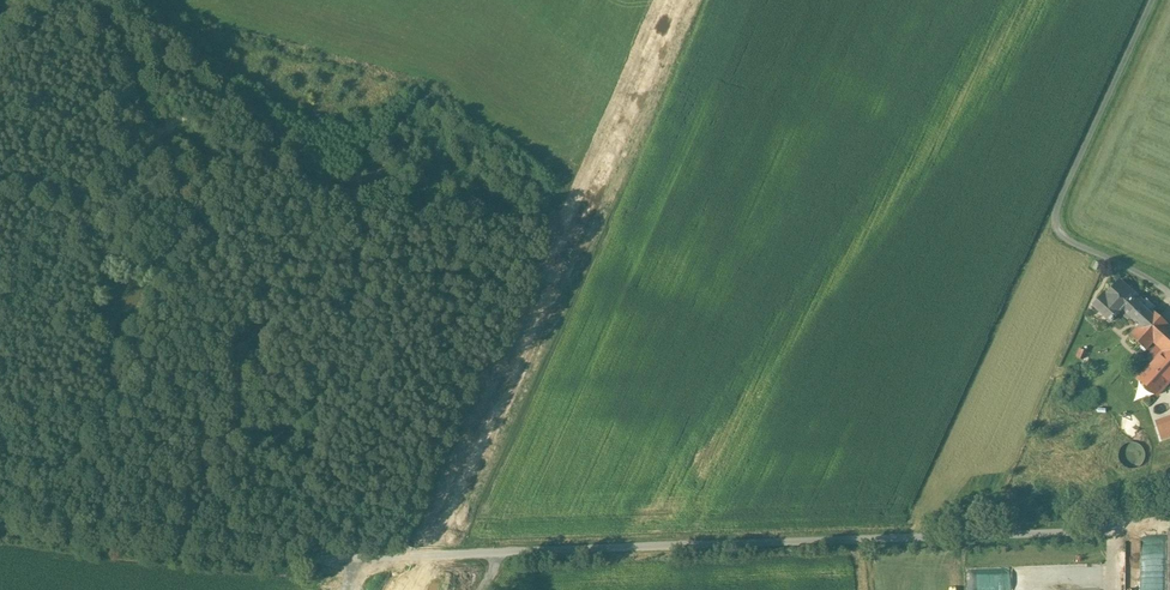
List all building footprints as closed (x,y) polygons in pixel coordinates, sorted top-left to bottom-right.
[(1129,317),(1139,326),(1150,313),(1141,305),(1143,302),(1119,280),(1105,295),(1103,297),(1120,312),(1127,319),(1129,317)] [(1111,322),(1120,312),(1103,297),(1105,295),(1103,293),(1093,305),(1111,322)] [(1150,313),(1139,326),(1130,336),(1146,350),(1153,343),(1156,346),(1150,353),(1155,359),(1137,379),(1155,397),(1169,381),(1169,326),(1152,310),(1150,313)] [(1168,395),(1147,420),(1169,439),(1169,396),(1168,395)] [(1132,443),(1128,443),(1124,444),(1121,447),(1118,451),(1117,455),(1118,459),(1119,463),(1122,466),(1126,469),(1130,470),(1135,469),(1139,467),(1142,463),(1144,459),(1144,454),(1143,450),(1140,446),(1136,444),(1132,443)]
